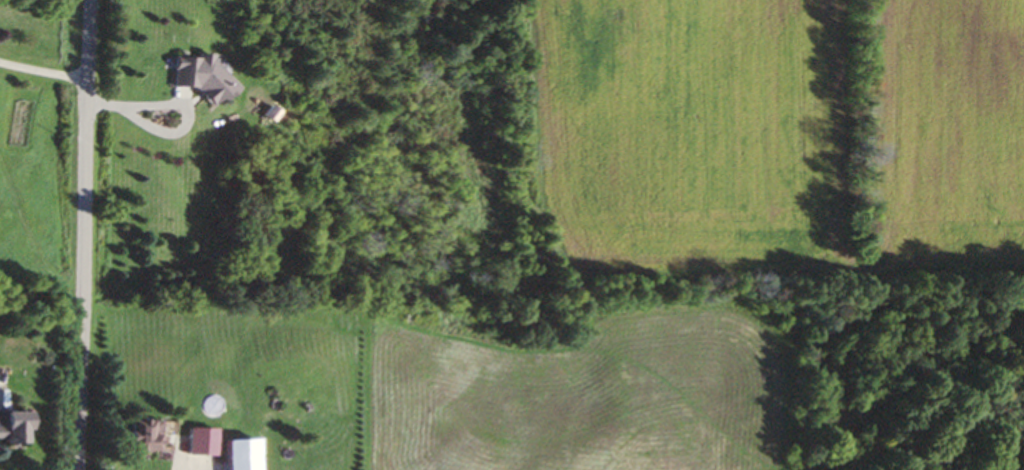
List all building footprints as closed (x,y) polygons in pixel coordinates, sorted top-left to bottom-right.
[(205,56),(188,56),(188,61),(168,60),(166,90),(198,91),(198,100),(226,101),(227,71),(204,70),(205,56)] [(24,442),(24,412),(0,412),(0,442),(24,442)] [(154,420),(118,420),(118,453),(154,453),(154,420)] [(185,455),(211,455),(211,428),(185,428),(185,455)]
